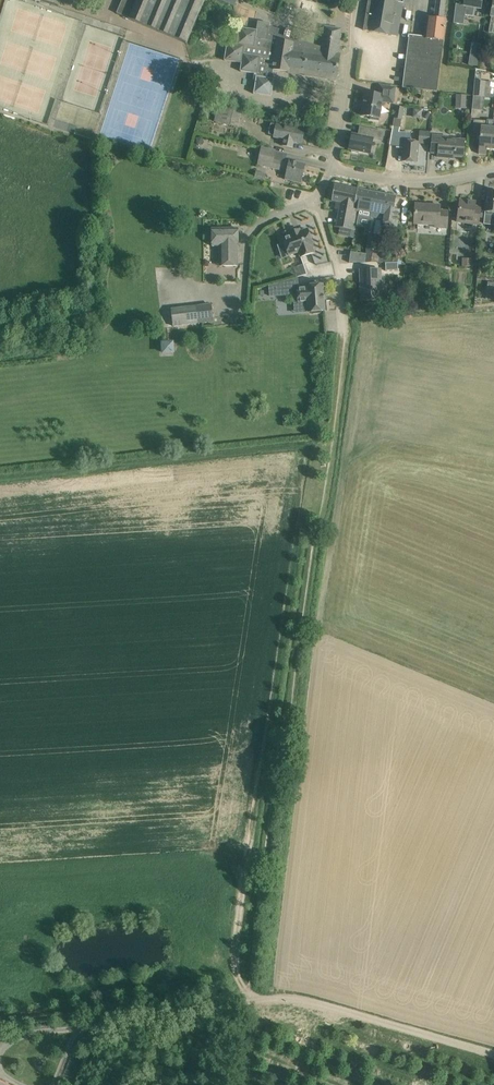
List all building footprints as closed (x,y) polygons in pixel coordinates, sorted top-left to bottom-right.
[(117,13),(129,18),(129,19),(188,44),(205,0),(122,0),(117,13)] [(364,30),(396,36),(403,0),(369,0),(364,30)] [(446,0),(436,0),(434,18),(443,19),(446,0)] [(453,23),(463,25),(465,15),(473,17),(475,8),(480,9),(482,2),(483,0),(482,0),(465,0),(464,6),(456,4),(453,23)] [(443,19),(434,18),(427,17),(425,37),(409,35),(402,87),(437,92),(447,19),(443,19)] [(228,44),(225,62),(242,64),(241,72),(256,74),(253,94),(255,94),(255,95),(271,97),(274,79),(275,71),(289,73),(334,80),(336,80),(337,76),(340,54),(337,54),(341,29),(330,28),(325,27),(322,47),(289,37),(270,32),(270,30),(268,30),(258,29),(257,30),(256,30),(240,28),(238,43),(237,46),(228,44)] [(471,52),(469,65),(477,66),(479,54),(479,53),(471,52)] [(475,81),(474,96),(479,97),(484,97),(486,82),(475,81)] [(395,88),(390,87),(380,85),(378,94),(365,92),(362,116),(370,117),(370,119),(379,121),(382,101),(393,103),(395,88)] [(467,96),(456,95),(456,108),(466,109),(467,96)] [(204,105),(201,118),(208,120),(210,110),(211,111),(212,107),(211,107),(211,106),(204,105)] [(214,121),(239,127),(242,111),(218,106),(214,121)] [(397,107),(394,118),(402,120),(404,108),(397,107)] [(415,108),(414,115),(424,117),(425,111),(415,108)] [(488,121),(474,120),(472,136),(480,137),(479,148),(491,149),(493,120),(488,120),(488,121)] [(277,125),(275,125),(271,124),(269,134),(275,136),(274,137),(284,139),(282,146),(292,148),(293,141),(302,143),(304,131),(277,125)] [(351,139),(349,149),(352,150),(352,152),(358,153),(358,151),(370,154),(373,139),(376,140),(378,131),(360,127),(358,135),(354,134),(353,139),(351,139)] [(417,162),(418,152),(418,143),(410,142),(411,134),(397,133),(396,148),(403,148),(402,161),(417,162)] [(463,157),(464,146),(465,140),(448,139),(448,137),(432,135),(431,153),(438,153),(437,157),(454,159),(454,157),(463,157)] [(305,165),(290,162),(289,163),(274,159),(276,151),(262,147),(258,163),(271,166),(271,168),(280,170),(280,168),(287,170),(285,179),(301,183),(305,165)] [(354,211),(357,190),(358,189),(334,185),(332,201),(336,202),(335,209),(339,210),(336,227),(345,229),(343,237),(354,239),(354,237),(358,215),(359,212),(354,211)] [(370,202),(372,192),(357,190),(354,211),(359,212),(358,215),(370,218),(373,203),(370,202)] [(488,191),(485,211),(484,224),(493,225),(493,192),(488,191)] [(395,197),(372,192),(370,202),(373,203),(370,218),(373,218),(371,235),(380,237),(382,226),(395,228),(398,211),(393,210),(395,197)] [(479,225),(480,218),(481,207),(475,206),(475,201),(460,199),(459,210),(457,222),(479,225)] [(447,228),(447,222),(448,211),(440,211),(440,206),(416,204),(415,215),(414,222),(435,223),(435,227),(447,228)] [(238,229),(212,229),(212,246),(220,246),(220,265),(221,266),(229,266),(237,266),(237,246),(238,246),(238,229)] [(290,235),(283,238),(289,255),(299,252),(301,257),(314,253),(312,247),(314,247),(307,229),(296,233),(296,231),(289,233),(290,235)] [(379,263),(380,257),(382,237),(380,237),(371,235),(369,235),(366,262),(379,263)] [(350,261),(350,262),(365,262),(365,259),(366,254),(365,254),(351,252),(351,254),(350,261)] [(398,262),(385,263),(386,270),(386,271),(398,270),(398,262)] [(372,269),(361,270),(361,284),(364,284),(365,299),(362,299),(362,300),(382,300),(381,284),(381,269),(372,269)] [(306,288),(297,288),(298,303),(307,303),(308,312),(311,312),(313,314),(320,313),(322,311),(324,311),(322,285),(306,286),(306,288)] [(173,326),(214,321),(212,305),(171,310),(173,326)] [(162,341),(162,355),(175,354),(175,341),(162,341)]
